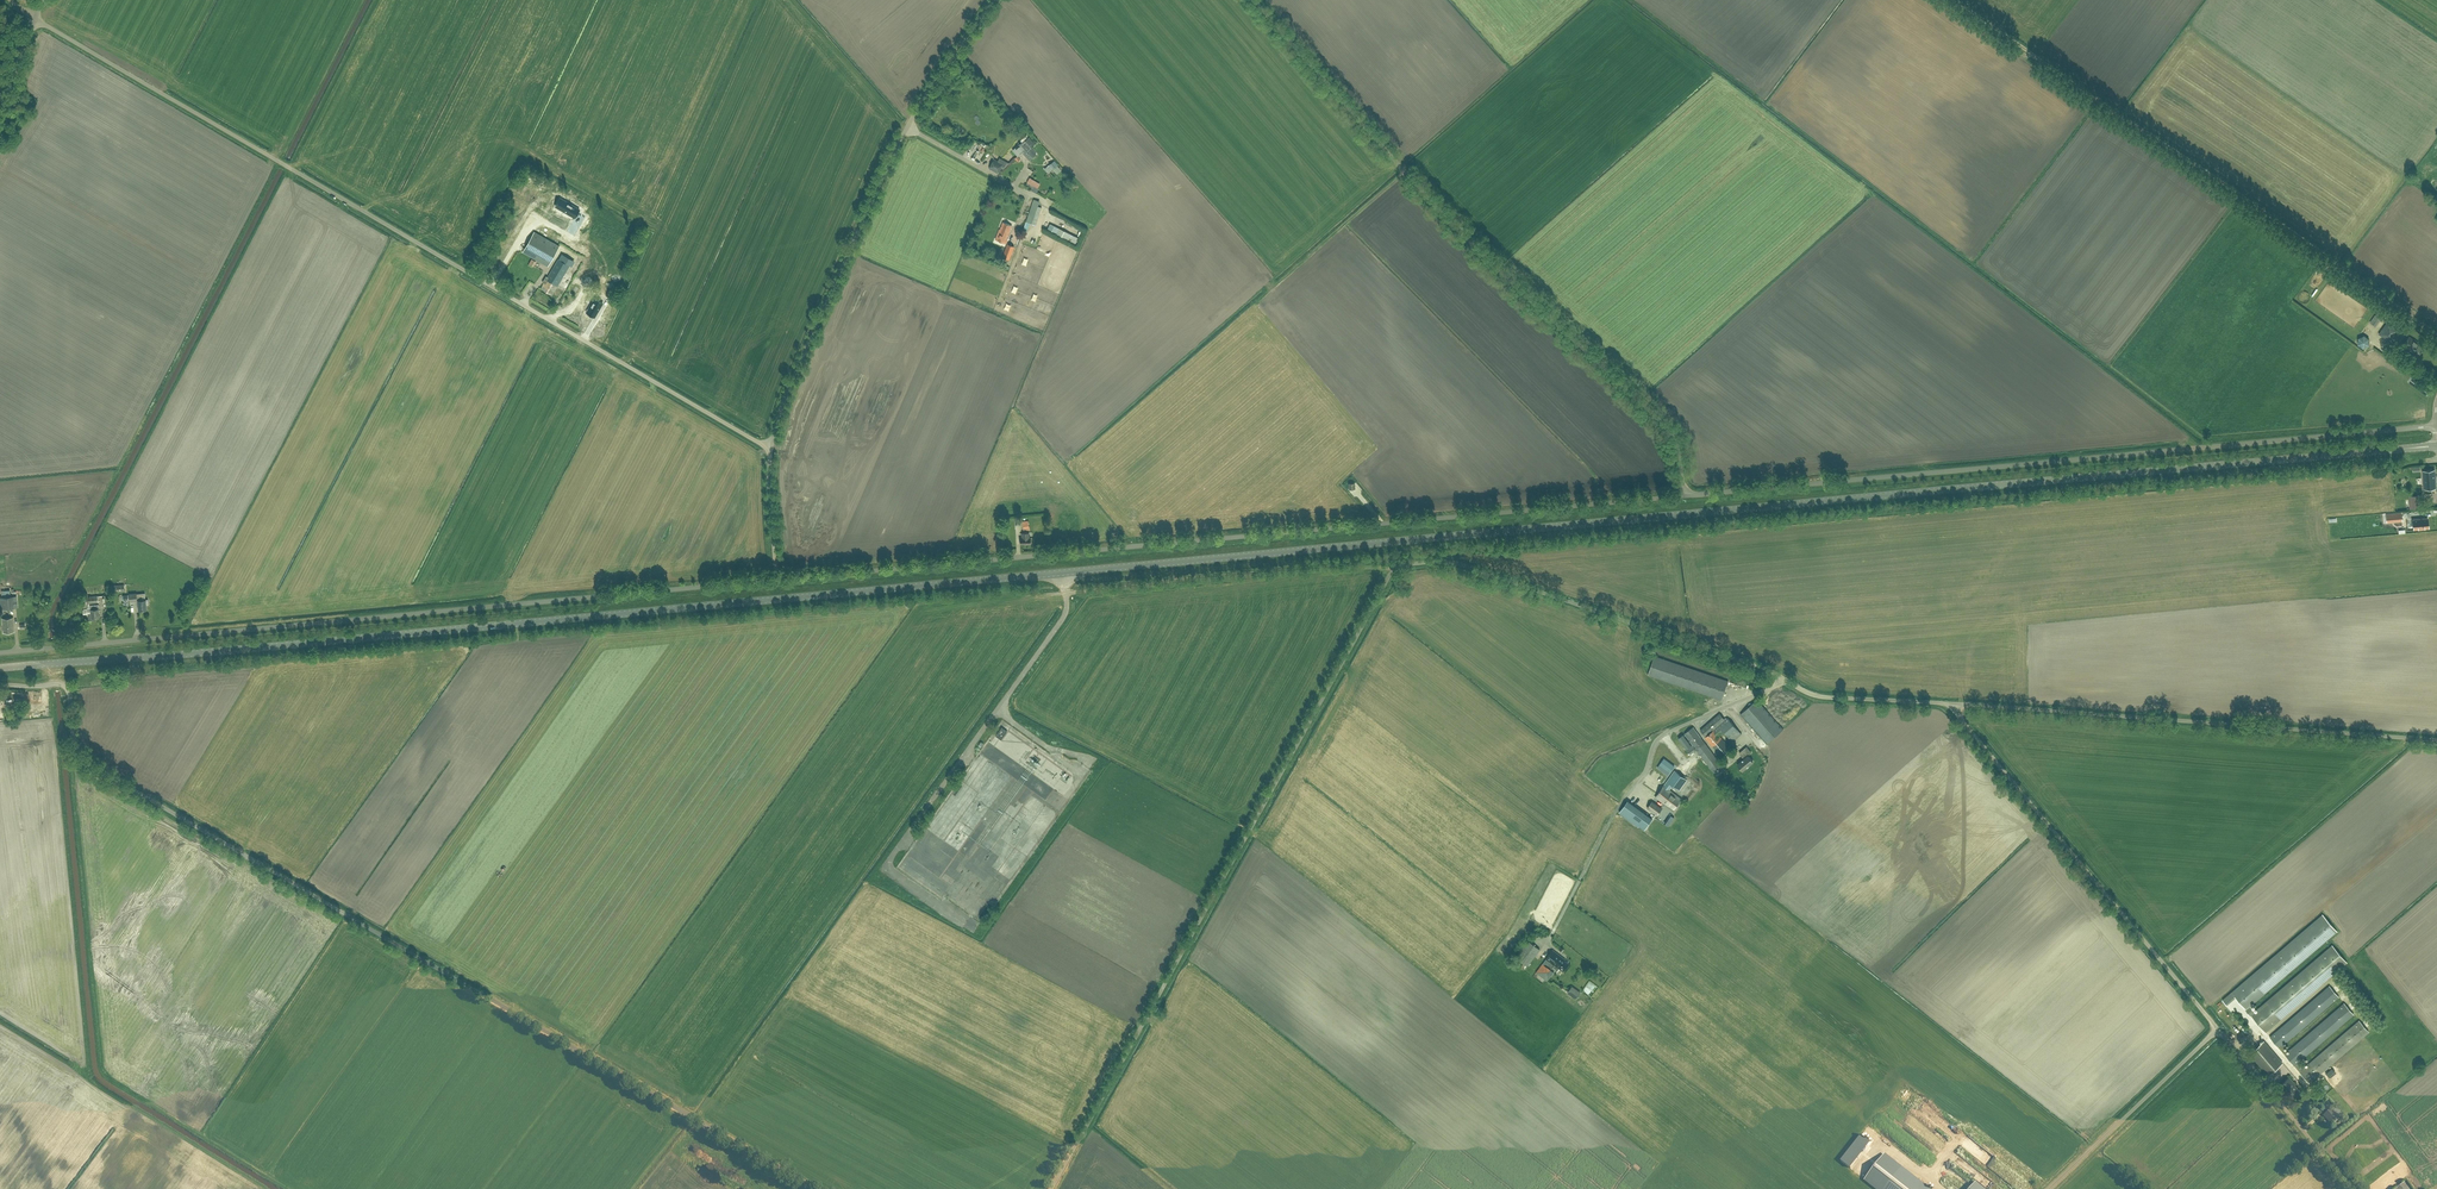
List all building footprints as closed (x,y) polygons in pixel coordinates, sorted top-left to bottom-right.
[(1018,146),(1013,150),(1017,155),(1020,153),(1020,154),(1021,153),(1020,151),(1025,147),(1027,150),(1030,147),(1032,145),(1027,138),(1024,140),(1023,141),(1022,140),(1021,141),(1019,142),(1018,143),(1019,144),(1018,146)] [(1036,154),(1030,147),(1027,150),(1025,147),(1020,151),(1021,153),(1022,152),(1029,160),(1036,154)] [(994,159),(989,168),(998,173),(1003,164),(994,159)] [(564,200),(559,209),(574,218),(579,209),(564,200)] [(609,233),(597,228),(596,220),(587,216),(586,216),(584,221),(592,224),(593,227),(597,229),(595,233),(597,233),(598,240),(600,241),(605,240),(608,242),(609,245),(613,244),(617,237),(613,235),(607,236),(609,233)] [(546,221),(544,225),(553,229),(551,235),(562,240),(566,230),(546,221)] [(1008,234),(1012,225),(1003,222),(1000,229),(999,229),(995,239),(1006,243),(1009,235),(1008,234)] [(1071,240),(1077,227),(1070,224),(1064,236),(1071,240)] [(547,266),(559,246),(534,231),(522,252),(547,266)] [(1009,259),(1014,246),(1007,243),(1002,257),(1009,259)] [(541,288),(552,295),(569,265),(558,259),(547,277),(546,276),(542,282),(544,283),(541,288)] [(577,273),(597,273),(598,260),(581,259),(577,259),(577,273)] [(588,309),(596,314),(602,303),(594,298),(588,309)] [(2375,326),(2380,318),(2377,316),(2371,323),(2375,326)] [(2388,321),(2379,334),(2388,340),(2397,328),(2388,321)] [(2423,347),(2409,336),(2403,345),(2409,350),(2417,356),(2423,347)] [(2360,337),(2361,347),(2369,346),(2368,337),(2360,337)] [(2422,470),(2423,478),(2424,488),(2435,487),(2435,481),(2436,479),(2436,476),(2435,475),(2434,469),(2422,470)] [(2418,507),(2417,498),(2417,495),(2408,496),(2408,499),(2409,508),(2418,507)] [(2401,513),(2386,514),(2387,521),(2402,520),(2401,513)] [(2414,529),(2428,528),(2427,518),(2413,519),(2414,529)] [(1021,543),(1031,543),(1031,537),(1029,537),(1028,532),(1022,533),(1022,537),(1020,537),(1021,543)] [(139,610),(146,609),(146,604),(148,604),(147,599),(145,599),(145,592),(136,593),(129,593),(130,600),(138,600),(139,610)] [(13,607),(12,595),(0,596),(0,601),(1,608),(13,607)] [(98,604),(90,604),(90,613),(88,613),(88,619),(92,619),(92,618),(99,617),(98,604)] [(3,632),(14,631),(13,617),(2,618),(3,632)] [(1696,662),(1683,668),(1686,676),(1692,674),(1695,679),(1703,676),(1701,670),(1700,671),(1696,662)] [(1741,712),(1767,741),(1783,727),(1758,700),(1752,705),(1751,704),(1741,712)] [(9,717),(8,707),(0,708),(0,718),(9,717)] [(1734,742),(1743,734),(1729,717),(1713,730),(1705,736),(1713,745),(1718,741),(1726,750),(1730,747),(1722,738),(1718,741),(1713,735),(1717,732),(1719,735),(1725,731),(1734,742)] [(1002,727),(996,735),(1001,739),(1007,731),(1002,727)] [(1700,743),(1710,756),(1714,753),(1694,727),(1686,733),(1697,746),(1700,743)] [(1686,745),(1690,741),(1683,733),(1679,737),(1686,745)] [(1003,746),(1005,743),(997,737),(992,743),(998,748),(1000,744),(1003,746)] [(1694,745),(1687,749),(1691,755),(1697,751),(1694,745)] [(1743,770),(1753,761),(1748,755),(1751,752),(1747,746),(1739,752),(1744,758),(1738,764),(1743,770)] [(1063,771),(1045,757),(1040,763),(1034,758),(1038,753),(1035,750),(1030,757),(1040,764),(1038,768),(1044,773),(1047,769),(1057,776),(1053,781),(1052,780),(1051,781),(1057,784),(1062,776),(1061,775),(1063,771)] [(1705,757),(1710,766),(1714,764),(1710,755),(1705,757)] [(1664,758),(1660,764),(1668,770),(1670,772),(1674,765),(1664,758)] [(1679,790),(1687,779),(1675,770),(1656,797),(1673,810),(1682,799),(1669,789),(1672,785),(1679,790)] [(1627,800),(1619,812),(1638,826),(1639,825),(1645,829),(1652,819),(1627,800)] [(1652,802),(1647,809),(1657,816),(1662,809),(1652,802)] [(2245,1008),(2244,1009),(2249,1015),(2250,1014),(2265,1031),(2346,962),(2331,944),(2254,1011),(2249,1005),(2337,931),(2322,914),(2222,1000),(2226,1004),(2235,997),(2245,1008)] [(1527,940),(1515,956),(1523,963),(1527,965),(1539,949),(1527,940)] [(1562,970),(1568,963),(1564,960),(1565,959),(1553,950),(1545,959),(1546,959),(1542,963),(1536,972),(1547,981),(1554,972),(1550,969),(1553,966),(1556,968),(1557,967),(1562,970)] [(2309,1083),(2369,1031),(2359,1020),(2305,1066),(2300,1060),(2354,1014),(2344,1002),(2287,1051),(2282,1045),(2339,997),(2329,985),(2269,1036),(2278,1047),(2285,1055),(2294,1065),(2300,1072),(2309,1083)] [(2249,1053),(2268,1075),(2282,1063),(2263,1041),(2249,1053)] [(2292,1098),(2300,1091),(2294,1084),(2295,1084),(2289,1077),(2279,1085),(2284,1091),(2285,1090),(2292,1098)] [(2332,1126),(2339,1119),(2331,1110),(2332,1109),(2329,1105),(2323,1110),(2326,1114),(2324,1116),(2332,1126)] [(1860,1136),(1840,1162),(1849,1169),(1869,1143),(1860,1136)] [(1901,1168),(1885,1188),(1928,1188),(1901,1168)]
